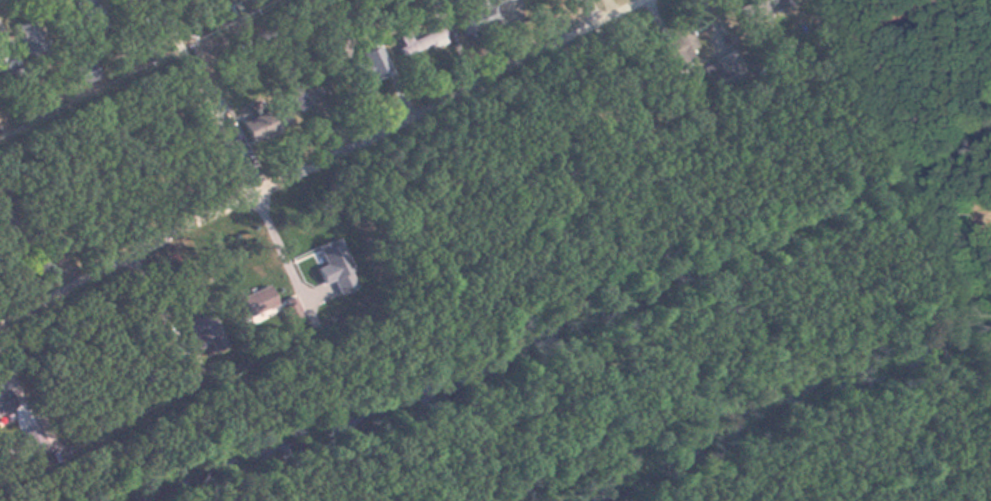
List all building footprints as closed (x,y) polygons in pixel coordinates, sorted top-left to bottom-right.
[(495,20),(488,0),(452,13),(459,33),(495,20)] [(19,51),(39,49),(37,24),(18,25),(19,51)] [(446,40),(440,28),(396,48),(402,61),(446,40)] [(357,55),(371,78),(386,70),(372,46),(357,55)] [(744,78),(736,51),(712,58),(719,85),(744,78)] [(98,77),(94,63),(80,68),(84,82),(98,77)] [(242,125),(251,144),(283,128),(273,110),(242,125)] [(205,340),(210,355),(224,350),(212,313),(183,324),(191,346),(205,340)] [(10,390),(0,393),(0,416),(17,410),(10,390)]
